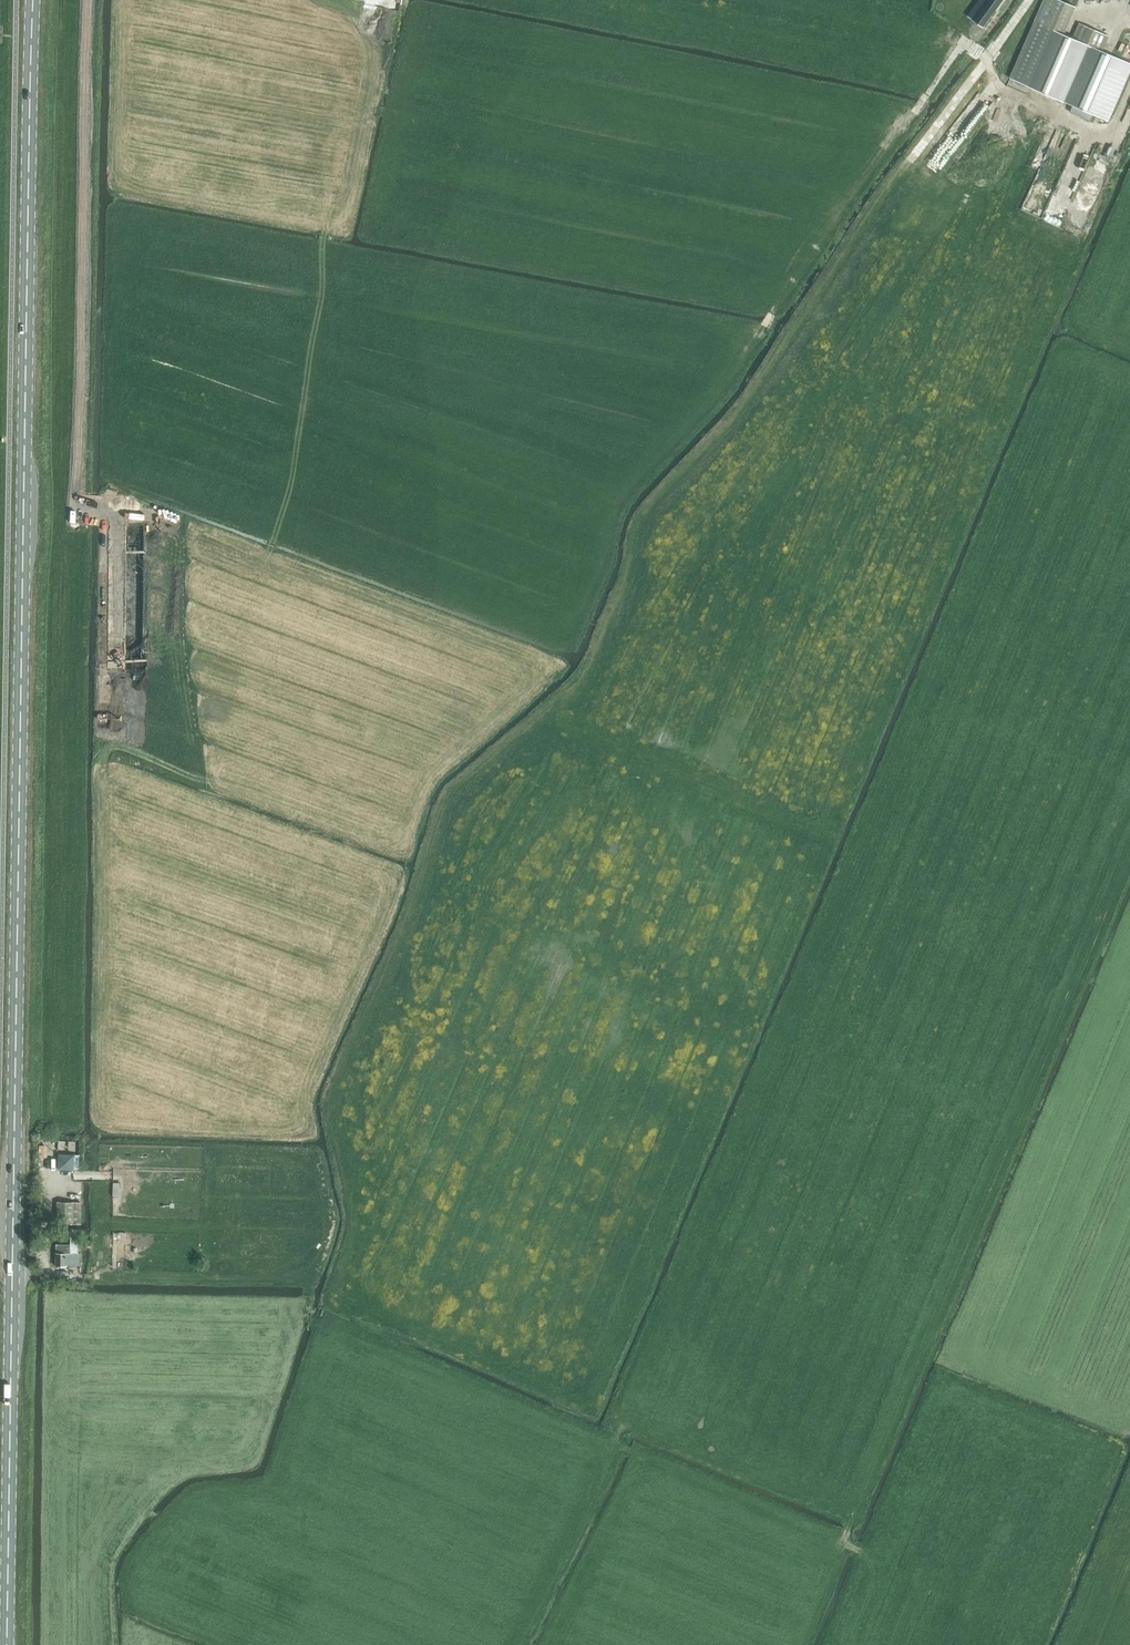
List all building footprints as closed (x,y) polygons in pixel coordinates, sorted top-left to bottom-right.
[(968,16),(983,26),(1002,0),(980,0),(968,16)] [(1057,98),(1081,41),(1072,38),(1072,37),(1035,21),(1010,78),(1057,98)] [(1073,105),(1070,112),(1090,120),(1093,114),(1109,120),(1129,70),(1129,63),(1113,55),(1112,55),(1102,51),(1109,36),(1079,23),(1073,37),(1072,37),(1072,38),(1081,41),(1057,98),(1073,105)] [(941,168),(954,149),(941,140),(928,159),(941,168)] [(1087,166),(1072,159),(1045,219),(1077,233),(1110,161),(1093,153),(1087,166)] [(1033,215),(1043,217),(1046,204),(1037,201),(1033,215)] [(1025,209),(1032,212),(1035,205),(1028,202),(1025,209)] [(59,1153),(58,1169),(80,1169),(80,1154),(59,1153)] [(55,1177),(55,1155),(44,1155),(43,1177),(55,1177)] [(56,1203),(56,1224),(80,1224),(80,1203),(56,1203)] [(78,1253),(78,1239),(78,1229),(70,1229),(70,1244),(56,1244),(56,1252),(55,1252),(55,1265),(70,1266),(70,1253),(78,1253)]
